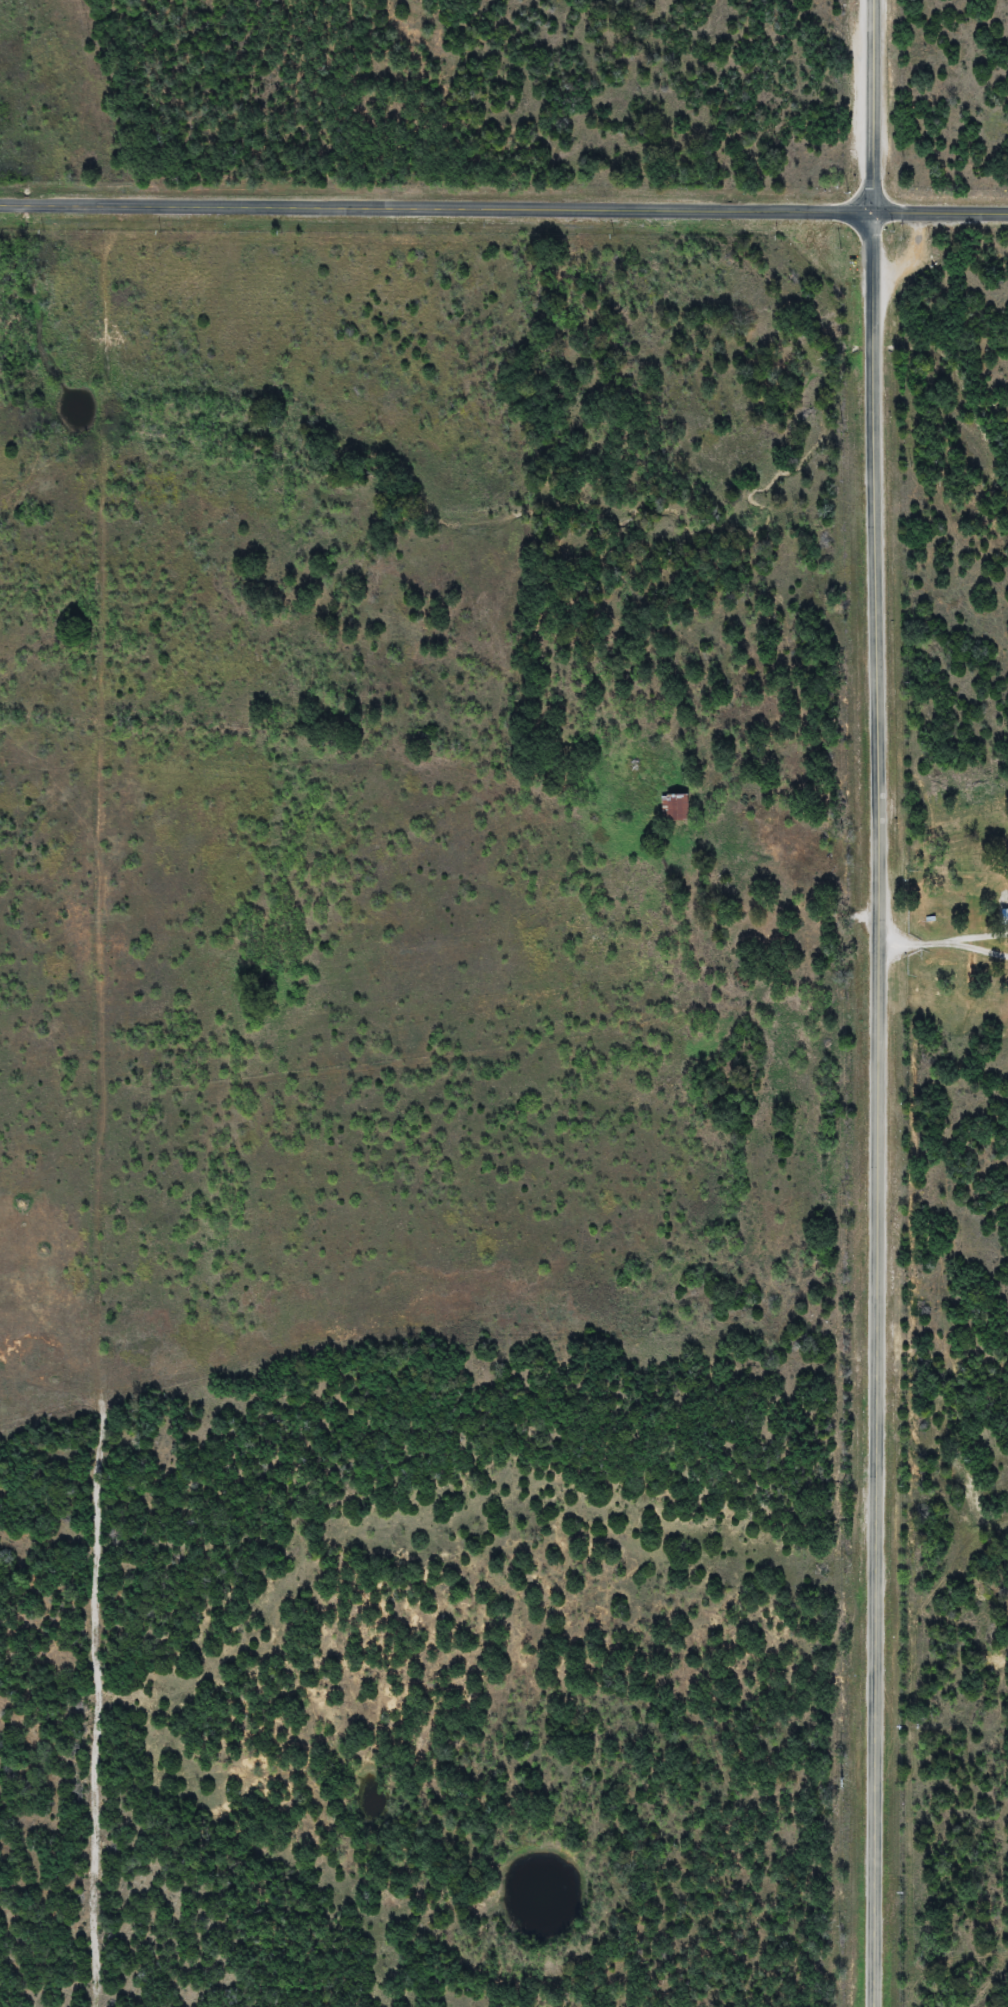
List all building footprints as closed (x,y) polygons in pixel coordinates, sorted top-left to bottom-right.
[(671,822),(692,822),(692,797),(671,797),(671,822)]
